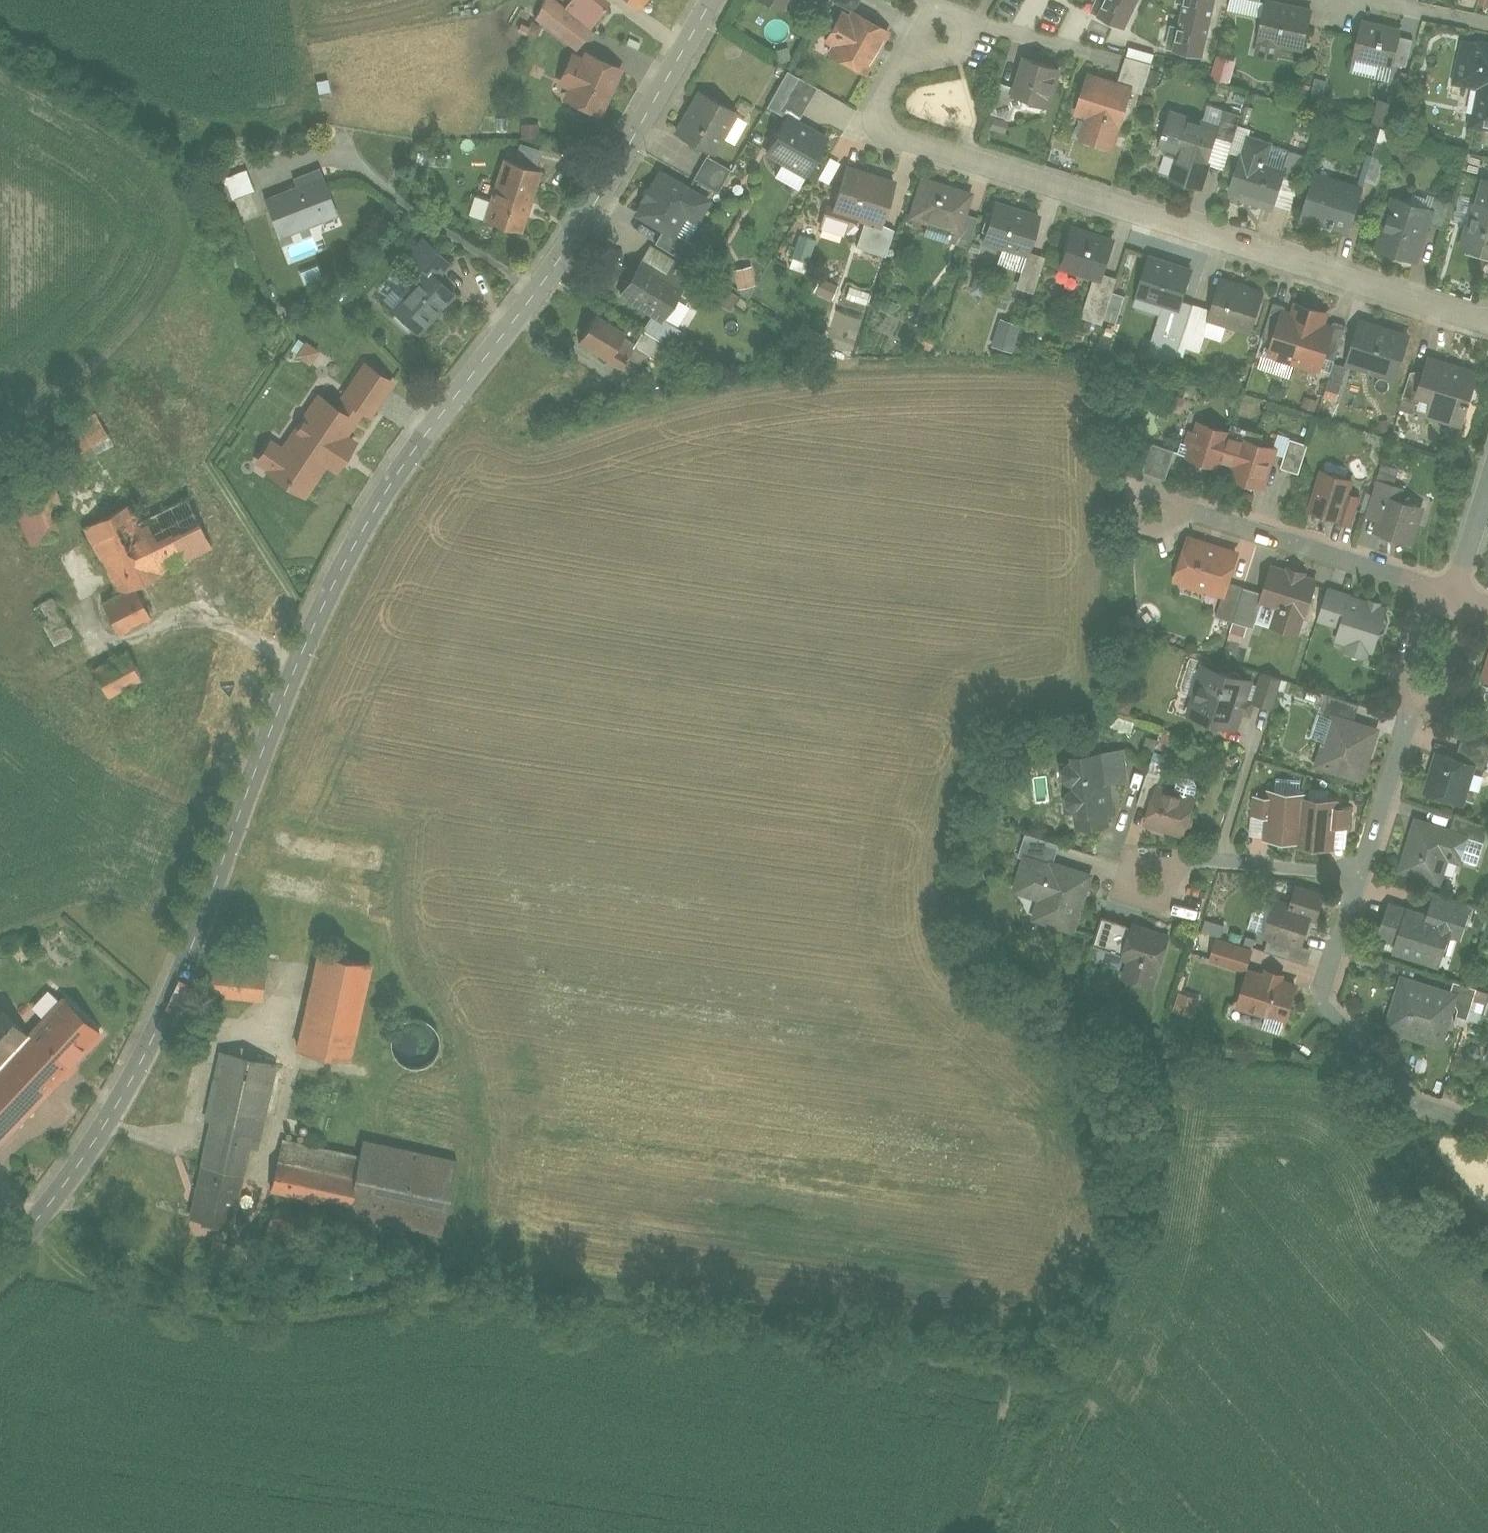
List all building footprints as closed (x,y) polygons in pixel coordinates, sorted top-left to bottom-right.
[(597,0),(574,0),(565,12),(550,1),(533,23),(578,58),(595,36),(590,33),(608,9),(597,0)] [(641,16),(652,0),(617,0),(641,16)] [(855,12),(861,0),(834,0),(847,7),(855,12)] [(1133,28),(1149,0),(1102,0),(1097,8),(1133,28)] [(1212,56),(1224,0),(1187,0),(1177,49),(1212,56)] [(1267,18),(1270,1),(1271,0),(1239,0),(1237,12),(1267,18)] [(1311,51),(1319,10),(1270,1),(1267,18),(1260,55),(1282,59),(1284,46),(1311,51)] [(823,51),(870,77),(894,34),(855,12),(847,7),(823,51)] [(1406,27),(1363,18),(1358,44),(1355,57),(1397,66),(1406,27)] [(1469,37),(1460,84),(1481,88),(1473,125),(1487,128),(1487,41),(1469,37)] [(1214,77),(1234,82),(1240,59),(1219,54),(1214,77)] [(1054,109),(1065,68),(1023,57),(1012,98),(1054,109)] [(600,125),(621,75),(586,60),(584,65),(572,60),(559,93),(569,97),(563,110),(600,125)] [(787,116),(798,121),(817,85),(789,71),(771,107),(787,116)] [(1119,150),(1137,85),(1089,71),(1077,115),(1089,119),(1083,140),(1119,150)] [(1299,81),(1294,96),(1308,101),(1313,85),(1299,81)] [(678,129),(720,153),(742,114),(700,90),(678,129)] [(1204,188),(1222,124),(1172,109),(1162,145),(1179,150),(1171,178),(1204,188)] [(768,154),(808,175),(828,137),(798,121),(787,116),(768,154)] [(994,129),(1010,133),(1014,120),(998,116),(994,129)] [(1230,196),(1280,211),(1292,169),(1270,162),(1277,140),(1248,132),(1230,196)] [(1372,152),(1364,179),(1382,184),(1391,157),(1372,152)] [(699,179),(722,191),(733,168),(711,156),(699,179)] [(522,238),(541,173),(504,162),(486,228),(522,238)] [(238,197),(259,188),(251,167),(229,176),(238,197)] [(873,222),(891,226),(902,181),(845,167),(834,213),(873,222)] [(695,244),(718,200),(662,171),(639,214),(695,244)] [(1308,216),(1360,230),(1372,186),(1320,171),(1308,216)] [(337,221),(320,173),(292,183),(295,193),(265,203),(279,242),(337,221)] [(978,192),(926,176),(914,216),(966,232),(978,192)] [(1466,247),(1487,253),(1487,178),(1486,177),(1466,247)] [(1381,251),(1422,263),(1438,208),(1396,197),(1381,251)] [(1049,215),(999,200),(986,242),(1036,258),(1037,253),(1049,215)] [(891,226),(873,222),(867,249),(893,255),(900,228),(891,226)] [(1120,237),(1074,223),(1061,265),(1102,278),(1107,279),(1109,272),(1120,237)] [(799,256),(816,260),(821,241),(804,236),(799,256)] [(451,266),(424,241),(405,260),(418,273),(385,307),(419,339),(459,298),(439,279),(451,266)] [(623,298),(668,320),(695,266),(650,244),(623,298)] [(1051,257),(1037,253),(1036,258),(1026,288),(1040,293),(1051,257)] [(1197,267),(1154,254),(1141,295),(1175,306),(1184,308),(1186,300),(1197,267)] [(743,290),(762,285),(757,266),(738,271),(743,290)] [(971,272),(966,285),(984,292),(989,279),(971,272)] [(1107,279),(1102,278),(1090,318),(1108,323),(1123,277),(1109,272),(1107,279)] [(819,291),(836,298),(843,284),(826,277),(819,291)] [(1217,309),(1213,320),(1256,333),(1269,291),(1226,278),(1217,309)] [(870,302),(872,290),(851,286),(848,298),(870,302)] [(734,311),(743,297),(729,288),(720,302),(734,311)] [(1184,308),(1175,306),(1161,350),(1180,356),(1196,303),(1186,300),(1184,308)] [(1286,306),(1270,356),(1323,374),(1340,323),(1330,320),(1333,311),(1298,300),(1295,309),(1286,306)] [(1196,303),(1180,356),(1189,359),(1192,349),(1203,352),(1213,320),(1217,309),(1196,303)] [(616,364),(633,337),(599,317),(582,343),(616,364)] [(1027,324),(1005,317),(996,346),(1018,353),(1027,324)] [(1364,318),(1350,363),(1399,379),(1413,334),(1364,318)] [(1481,371),(1431,355),(1419,396),(1431,400),(1427,414),(1463,426),(1481,371)] [(395,383),(363,363),(339,403),(319,390),(284,446),(274,439),(257,466),(268,473),(266,477),(306,502),(327,469),(338,475),(356,446),(346,439),(362,413),(372,419),(395,383)] [(1228,437),(1230,430),(1200,421),(1187,462),(1218,471),(1221,460),(1228,437)] [(1233,476),(1269,487),(1282,447),(1246,436),(1244,442),(1237,465),(1233,476)] [(1237,465),(1244,442),(1228,437),(1221,460),(1237,465)] [(1284,468),(1304,474),(1312,445),(1293,439),(1284,468)] [(1169,479),(1178,451),(1157,444),(1148,472),(1169,479)] [(1309,511),(1340,521),(1349,493),(1354,479),(1323,469),(1309,511)] [(14,497),(35,543),(60,532),(39,485),(14,497)] [(1349,493),(1340,521),(1357,527),(1367,498),(1349,493)] [(1416,546),(1428,506),(1390,495),(1379,535),(1416,546)] [(128,506),(84,526),(114,591),(101,596),(119,635),(154,619),(140,588),(217,554),(195,504),(138,529),(128,506)] [(1232,584),(1242,550),(1190,534),(1174,582),(1227,598),(1232,584)] [(1265,594),(1262,604),(1279,609),(1274,626),(1304,635),(1321,577),(1275,563),(1265,594)] [(1265,594),(1232,584),(1227,598),(1222,616),(1255,626),(1262,604),(1265,594)] [(1342,628),(1353,594),(1332,587),(1321,622),(1342,628)] [(1342,628),(1338,639),(1379,652),(1394,607),(1353,594),(1342,628)] [(137,649),(99,666),(112,696),(150,679),(137,649)] [(1242,733),(1257,680),(1205,664),(1189,716),(1242,733)] [(1267,674),(1258,703),(1278,709),(1287,680),(1267,674)] [(1334,713),(1358,720),(1363,703),(1332,693),(1327,711),(1334,713)] [(1368,782),(1385,728),(1358,720),(1334,713),(1317,767),(1368,782)] [(1462,758),(1482,764),(1487,766),(1487,743),(1469,736),(1462,758)] [(1161,738),(1161,741),(1149,738),(1148,745),(1172,750),(1174,740),(1161,738)] [(1113,812),(1119,812),(1116,782),(1134,780),(1131,749),(1068,755),(1074,815),(1079,815),(1081,827),(1115,824),(1113,812)] [(1426,792),(1468,806),(1482,764),(1462,758),(1440,750),(1426,792)] [(1148,825),(1189,837),(1201,794),(1161,783),(1148,825)] [(1266,837),(1301,841),(1305,798),(1305,792),(1270,789),(1269,797),(1259,796),(1257,815),(1268,816),(1266,837)] [(1301,841),(1300,846),(1339,849),(1341,827),(1355,828),(1357,809),(1342,808),(1343,802),(1305,798),(1301,841)] [(1475,834),(1419,816),(1401,872),(1444,886),(1452,860),(1465,864),(1475,834)] [(1032,854),(1058,862),(1064,844),(1030,834),(1024,852),(1032,854)] [(1077,933),(1095,873),(1058,862),(1032,854),(1020,893),(1041,899),(1035,920),(1077,933)] [(1266,936),(1308,949),(1321,906),(1279,893),(1266,936)] [(1434,894),(1428,912),(1459,922),(1455,937),(1464,940),(1475,907),(1434,894)] [(1381,938),(1398,944),(1409,906),(1393,901),(1381,938)] [(1395,953),(1445,969),(1455,937),(1459,922),(1428,912),(1409,906),(1398,944),(1395,953)] [(1097,946),(1124,954),(1133,925),(1107,916),(1097,946)] [(1176,934),(1135,921),(1133,925),(1124,954),(1123,958),(1132,961),(1125,981),(1158,992),(1176,934)] [(1213,963),(1251,973),(1252,970),(1259,947),(1220,936),(1213,963)] [(368,954),(319,946),(301,1047),(350,1056),(368,954)] [(259,964),(211,959),(208,988),(257,992),(259,964)] [(1292,1021),(1302,983),(1252,970),(1251,973),(1242,1007),(1292,1021)] [(1460,1013),(1466,994),(1458,991),(1406,975),(1389,1029),(1449,1047),(1460,1013)] [(1466,994),(1460,1013),(1474,1017),(1483,987),(1462,981),(1458,991),(1466,994)] [(1199,1017),(1206,996),(1184,989),(1177,1009),(1199,1017)] [(58,994),(27,1026),(0,1059),(0,1142),(99,1030),(58,994)] [(27,1026),(0,1003),(0,1059),(27,1026)] [(277,1060),(218,1047),(201,1121),(212,1123),(190,1220),(229,1229),(247,1145),(257,1147),(277,1060)] [(23,1126),(7,1144),(16,1152),(32,1134),(23,1126)] [(358,1155),(281,1140),(269,1203),(444,1237),(460,1155),(362,1136),(358,1155)]
